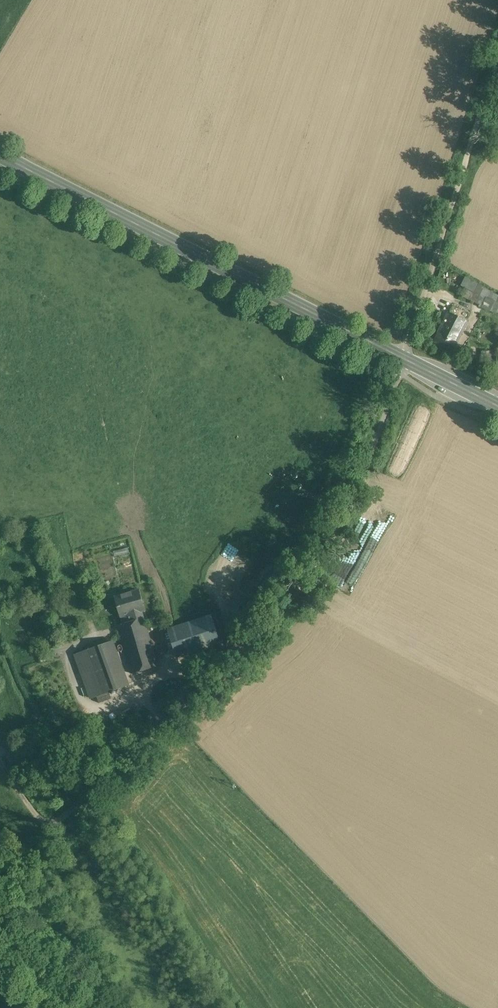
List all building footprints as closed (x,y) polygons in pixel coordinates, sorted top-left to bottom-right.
[(475,291),(478,281),(464,277),(461,286),(475,291)] [(494,301),(486,298),(487,297),(478,293),(477,296),(466,290),(462,296),(478,304),(479,300),(484,303),(482,307),(489,311),(494,301)] [(467,322),(449,312),(444,321),(463,331),(467,322)] [(463,331),(444,321),(438,333),(434,341),(453,351),(457,343),(457,342),(463,331)] [(246,596),(254,601),(264,585),(256,580),(246,596)] [(139,590),(115,597),(120,615),(123,624),(140,619),(138,611),(144,609),(139,590)] [(58,599),(45,603),(47,607),(42,609),(45,617),(51,615),(50,613),(61,610),(58,599)] [(63,614),(52,617),(54,623),(64,619),(63,614)] [(212,616),(167,630),(176,657),(220,643),(212,616)] [(123,624),(118,625),(132,674),(158,666),(144,618),(140,619),(123,624)] [(109,642),(86,651),(102,694),(109,692),(125,686),(109,642)] [(50,650),(51,653),(52,657),(63,653),(61,647),(50,650)] [(102,694),(86,651),(75,655),(91,698),(97,696),(102,694)] [(41,656),(42,661),(53,658),(52,657),(51,653),(41,656)] [(102,694),(97,696),(99,703),(112,699),(109,692),(102,694)] [(2,745),(9,755),(15,751),(19,749),(12,738),(2,745)] [(9,755),(7,757),(11,762),(12,761),(14,764),(21,759),(15,751),(9,755)]
